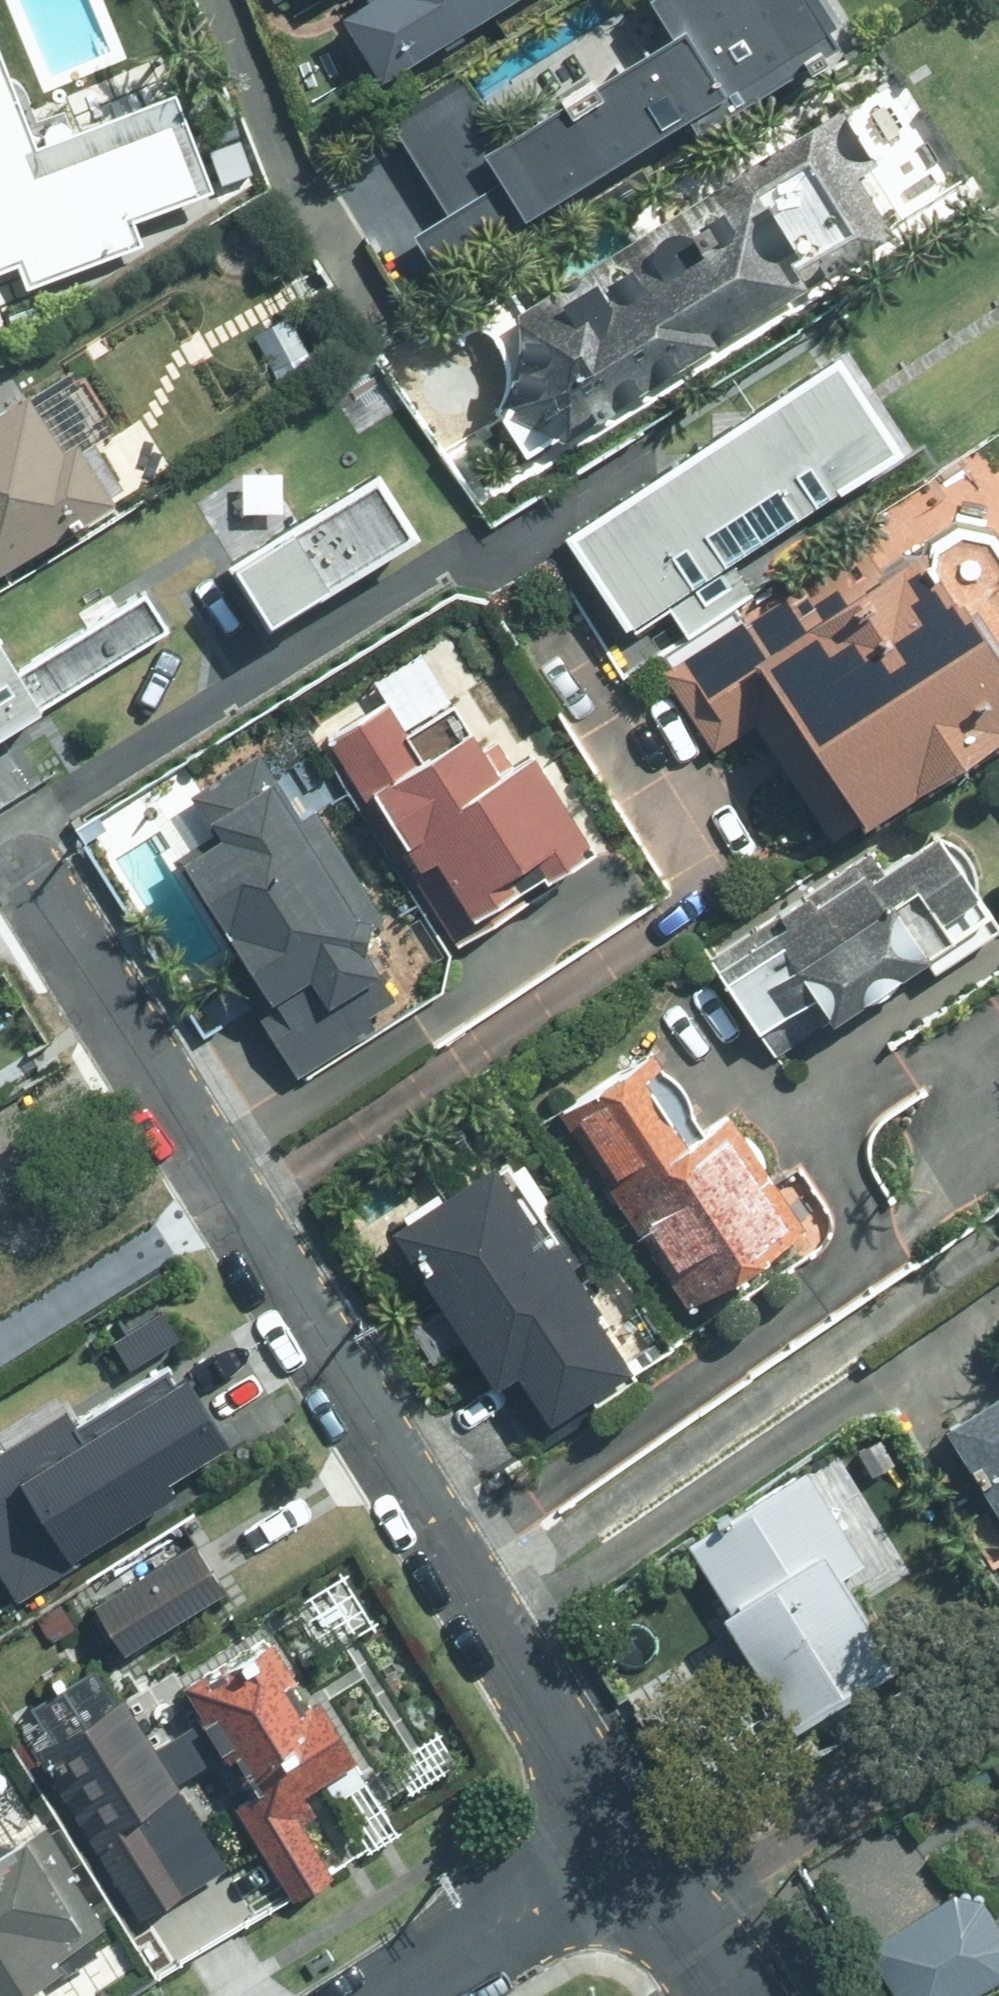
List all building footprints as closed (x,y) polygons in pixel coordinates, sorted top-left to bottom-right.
[(335,10),(374,74),(497,0),(352,0),(335,10)] [(430,278),(842,35),(821,0),(672,0),(687,25),(495,138),(457,73),(347,138),(430,278)] [(222,210),(169,73),(12,134),(0,103),(0,296),(222,210)] [(787,114),(502,294),(482,402),(516,454),(864,234),(787,114)] [(0,369),(0,573),(111,501),(18,357),(0,369)] [(826,367),(558,541),(615,627),(882,453),(826,367)] [(653,668),(710,753),(747,729),(827,849),(998,735),(998,497),(973,457),(653,668)] [(364,473),(216,558),(253,622),(401,537),(364,473)] [(161,628),(136,588),(2,670),(0,666),(0,726),(161,628)] [(430,668),(315,742),(448,948),(596,853),(523,740),(490,761),(430,668)] [(274,745),(147,818),(294,1070),(421,997),(274,745)] [(910,831),(703,984),(773,1079),(981,927),(910,831)] [(613,1052),(530,1111),(678,1316),(795,1232),(710,1115),(676,1140),(613,1052)] [(478,1163),(377,1220),(511,1452),(611,1395),(478,1163)] [(966,1418),(998,1475),(998,1399),(966,1418)] [(150,1406),(0,1504),(0,1513),(49,1587),(203,1487),(150,1406)] [(778,1455),(651,1543),(775,1721),(903,1633),(778,1455)] [(274,1617),(177,1681),(248,1790),(217,1810),(274,1895),(327,1860),(290,1803),(365,1754),(274,1617)] [(81,1940),(46,1889),(75,1869),(39,1817),(0,1843),(0,1995),(81,1940)] [(822,1889),(886,1995),(986,1995),(998,1988),(998,1923),(937,1820),(822,1889)]
